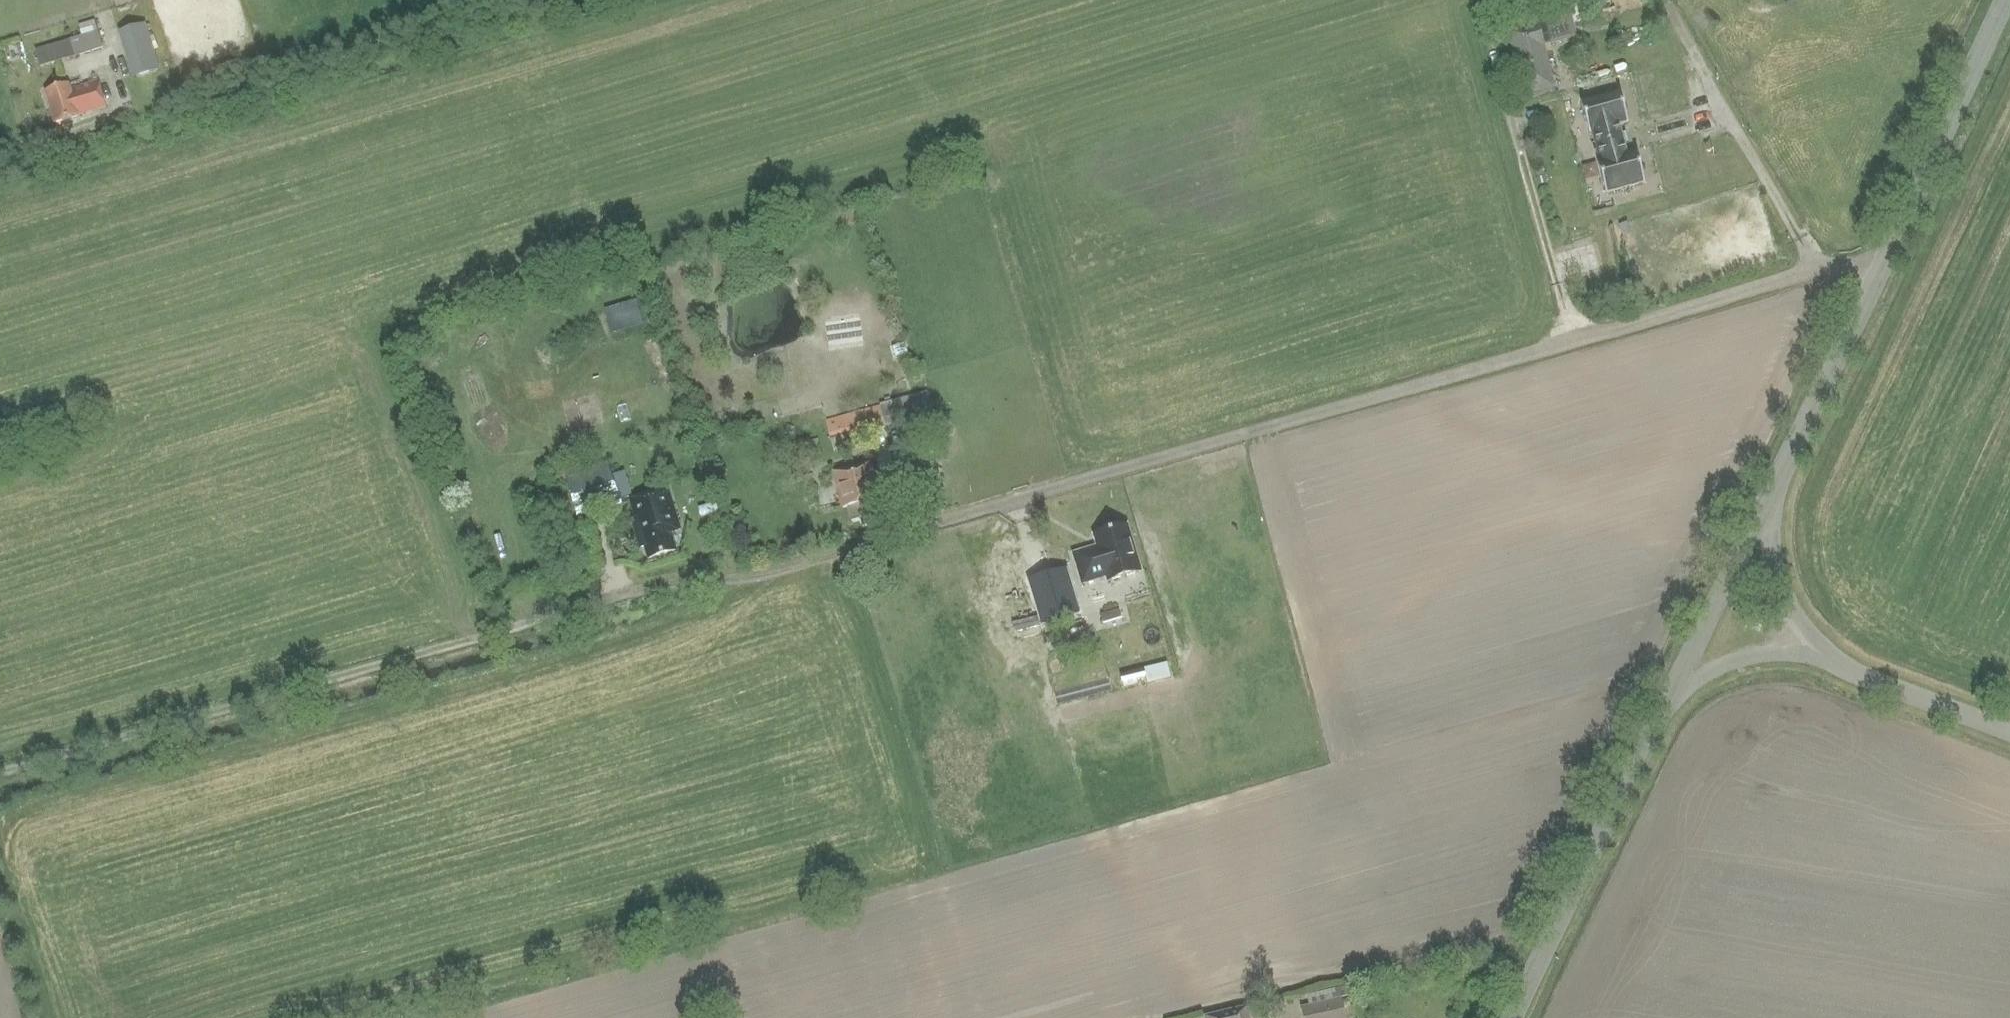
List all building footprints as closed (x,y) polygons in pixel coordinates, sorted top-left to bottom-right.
[(1512,32),(1529,94),(1556,87),(1544,46),(1577,36),(1571,15),(1512,32)] [(104,48),(99,30),(96,20),(79,26),(81,35),(67,39),(68,42),(37,51),(41,66),(104,48)] [(144,26),(123,32),(137,78),(158,72),(144,26)] [(80,115),(107,106),(99,80),(72,88),(71,83),(47,91),(57,123),(80,116),(80,115)] [(1622,91),(1583,102),(1592,133),(1595,132),(1603,161),(1600,162),(1609,193),(1648,182),(1639,151),(1630,154),(1622,125),(1631,122),(1622,91)] [(643,303),(612,311),(616,328),(648,320),(643,303)] [(908,354),(904,343),(893,346),(896,357),(908,354)] [(887,428),(934,415),(927,393),(909,398),(881,405),(827,419),(835,451),(867,442),(864,432),(886,426),(887,428)] [(668,486),(630,497),(628,491),(618,495),(609,460),(569,471),(573,484),(581,514),(631,501),(638,523),(634,524),(641,546),(645,545),(649,558),(677,549),(671,531),(681,528),(668,486)] [(848,505),(852,520),(861,518),(864,525),(880,521),(875,499),(879,498),(870,462),(834,471),(843,507),(848,505)] [(1104,552),(1079,559),(1080,563),(1087,589),(1113,582),(1114,586),(1144,578),(1131,531),(1101,540),(1104,552)] [(622,550),(634,546),(631,537),(620,540),(622,550)] [(1029,580),(1040,620),(1080,609),(1068,569),(1029,580)] [(1123,621),(1120,608),(1102,613),(1105,626),(1123,621)] [(1041,626),(1038,617),(1014,624),(1016,633),(1041,626)] [(1342,999),(1355,996),(1352,986),(1307,996),(1309,1006),(1303,1008),(1305,1017),(1346,1017),(1342,999)] [(1249,1007),(1207,1016),(1208,1017),(1251,1017),(1249,1007)]
